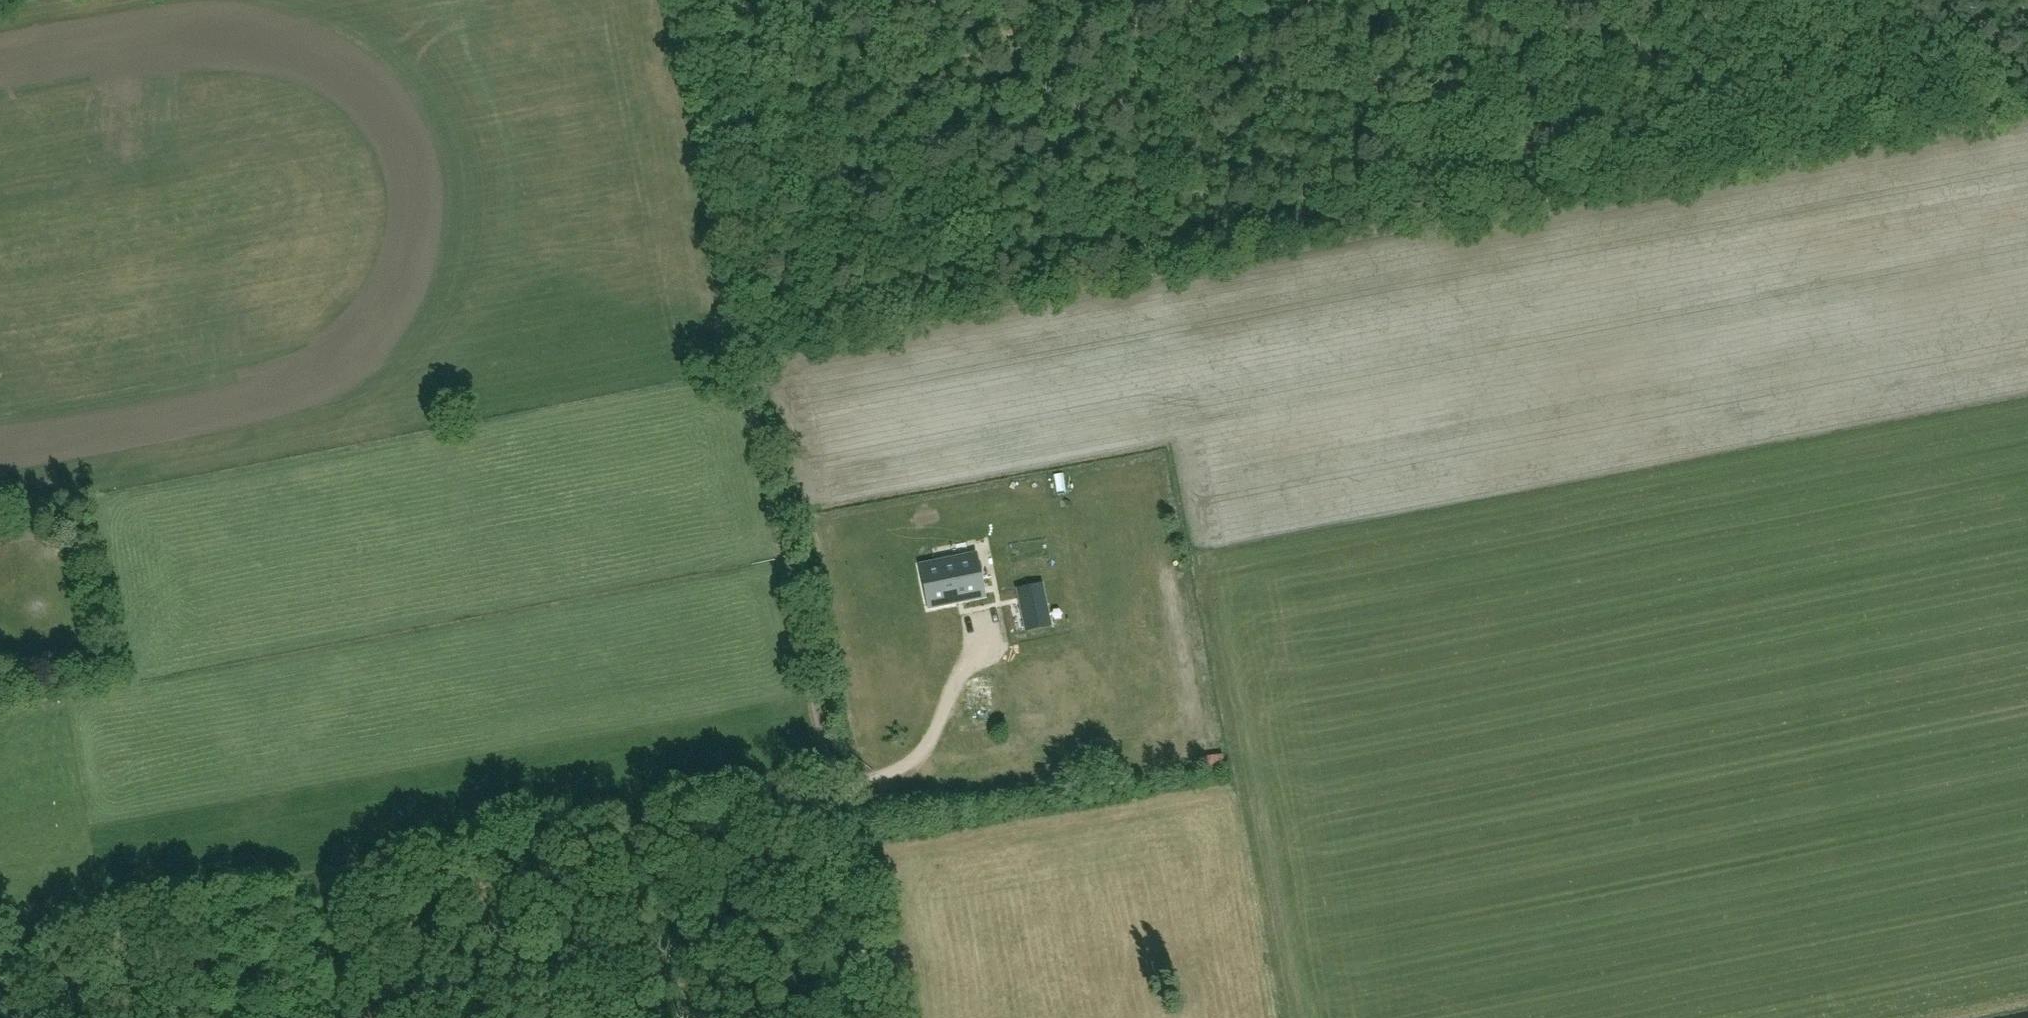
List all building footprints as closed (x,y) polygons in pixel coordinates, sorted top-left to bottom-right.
[(1437,268),(1436,251),(1422,252),(1423,269),(1437,268)] [(944,564),(923,568),(931,608),(985,598),(977,557),(951,562),(951,560),(943,561),(944,564)] [(1022,590),(997,595),(1005,636),(1030,632),(1022,590)]
